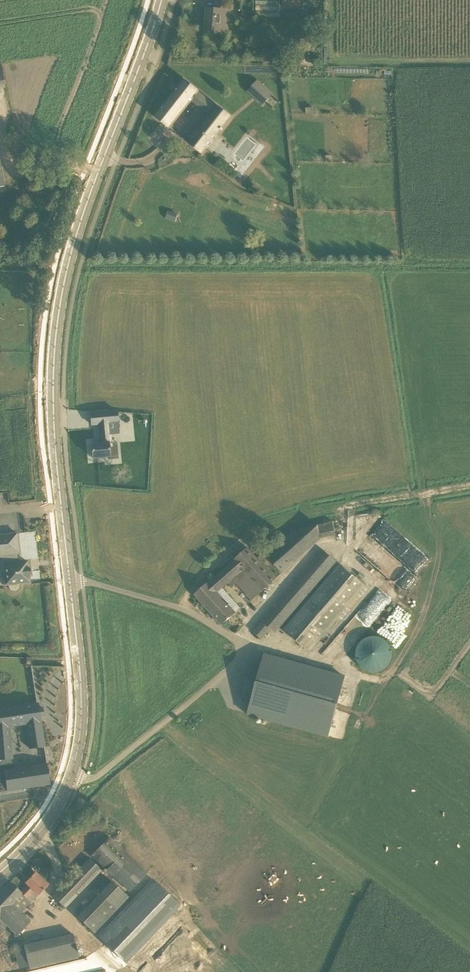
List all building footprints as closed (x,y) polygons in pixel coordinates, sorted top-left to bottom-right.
[(228,0),(216,0),(216,8),(206,8),(204,31),(225,32),(228,0)] [(280,0),(256,0),(256,17),(280,18),(280,0)] [(170,128),(199,92),(183,79),(155,116),(170,128)] [(262,105),(273,94),(258,80),(247,91),(262,105)] [(216,105),(188,142),(203,153),(231,117),(216,105)] [(175,220),(177,215),(169,212),(166,217),(175,220)] [(128,433),(129,419),(109,418),(109,422),(98,423),(99,443),(91,444),(92,458),(109,456),(109,443),(111,443),(111,435),(120,436),(120,432),(128,433)] [(131,422),(131,431),(147,431),(148,422),(131,422)] [(384,520),(358,550),(402,588),(429,557),(402,534),(396,541),(400,544),(398,547),(401,549),(395,557),(384,547),(386,544),(381,540),(386,534),(389,537),(396,530),(384,520)] [(287,531),(257,558),(276,579),(306,553),(321,539),(320,538),(336,535),(333,521),(317,524),(287,531)] [(7,584),(9,584),(9,587),(9,588),(9,589),(10,590),(11,591),(12,592),(13,592),(14,592),(15,592),(16,592),(17,591),(18,590),(19,590),(19,589),(20,588),(20,587),(20,586),(20,583),(29,582),(29,575),(31,574),(30,568),(26,569),(25,562),(27,562),(27,563),(27,561),(17,562),(16,553),(19,553),(17,533),(0,535),(0,561),(0,565),(3,564),(6,585),(7,584)] [(252,600),(276,579),(257,558),(248,547),(194,594),(221,625),(240,608),(232,598),(223,588),(228,583),(232,588),(237,584),(252,600)] [(275,633),(337,562),(323,550),(253,631),(262,639),(271,629),(275,633)] [(310,651),(366,586),(340,564),(283,630),(310,651)] [(347,633),(355,625),(351,621),(332,641),(345,652),(355,641),(347,633)] [(375,671),(378,671),(381,670),(384,669),(386,667),(388,665),(389,663),(390,661),(391,658),(392,654),(392,652),(391,649),(390,647),(390,646),(388,643),(387,641),(385,640),(382,638),(381,637),(379,636),(375,636),(372,636),(370,637),(367,638),(364,639),(362,640),(360,642),(359,644),(357,647),(356,649),(356,652),(356,655),(356,658),(357,661),(358,663),(361,666),(363,669),(366,670),(369,671),(375,671)] [(252,664),(242,699),(251,701),(247,713),(328,736),(345,677),(264,654),(261,666),(252,664)] [(40,721),(38,703),(0,709),(0,759),(13,758),(12,725),(28,722),(31,748),(44,746),(40,721)] [(13,767),(4,769),(7,789),(27,786),(50,783),(46,762),(32,764),(13,767)] [(92,855),(130,892),(147,874),(109,837),(92,855)] [(65,908),(102,870),(89,858),(53,896),(65,908)] [(47,883),(35,872),(26,882),(28,884),(21,891),(11,882),(0,893),(0,933),(7,926),(17,935),(30,920),(20,912),(47,883)] [(95,932),(128,896),(112,881),(78,917),(95,932)] [(107,936),(115,944),(126,934),(118,925),(107,936)] [(29,970),(79,958),(73,933),(23,945),(29,970)]
